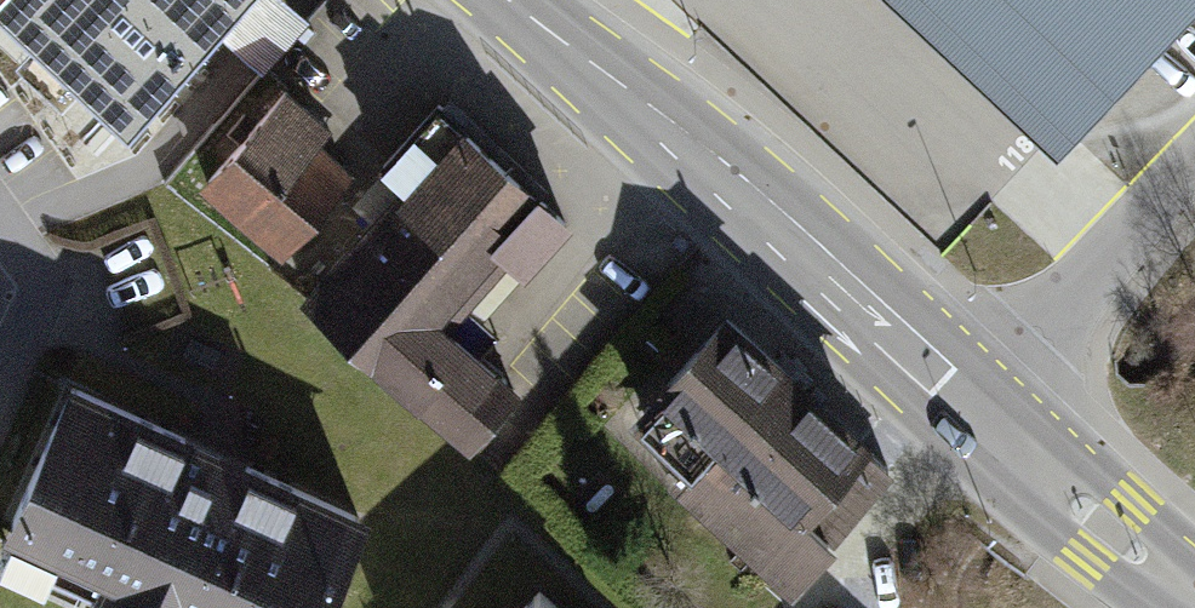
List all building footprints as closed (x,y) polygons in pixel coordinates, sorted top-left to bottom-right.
[(129,120),(248,0),(7,0),(129,120)] [(1065,127),(1185,0),(931,0),(1065,127)] [(284,89),(200,191),(284,260),(354,174),(316,143),(330,127),(284,89)] [(577,226),(441,105),(380,172),(404,194),(308,301),(473,449),(525,392),(445,321),(504,255),(530,278),(577,226)] [(899,475),(727,317),(629,423),(681,470),(668,484),(794,600),(840,549),(835,545),(899,475)] [(70,392),(6,538),(103,580),(90,607),(331,607),(369,522),(70,392)]
